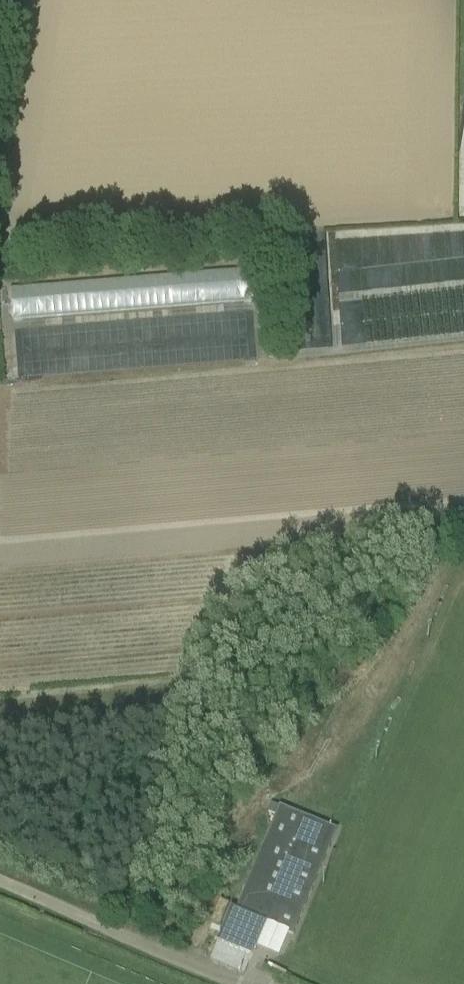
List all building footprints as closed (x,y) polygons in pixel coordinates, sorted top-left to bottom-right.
[(13,322),(254,303),(251,270),(10,289),(13,322)] [(338,829),(332,827),(311,819),(280,806),(265,841),(264,840),(235,913),(230,910),(217,942),(252,957),(268,919),(274,922),(271,927),(293,936),(338,829)]
